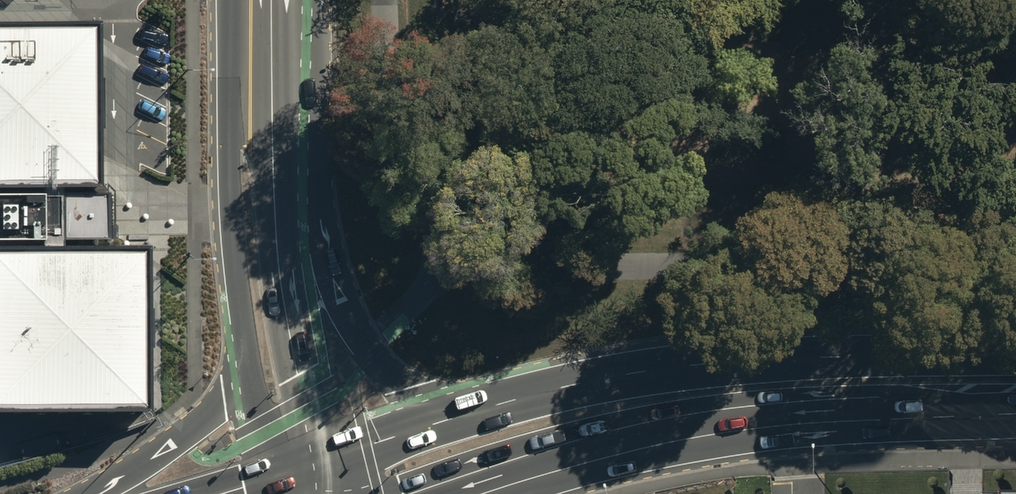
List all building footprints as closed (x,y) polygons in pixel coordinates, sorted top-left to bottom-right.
[(0,27),(0,192),(99,192),(99,27),(0,27)] [(0,260),(0,416),(150,414),(148,258),(0,260)]
